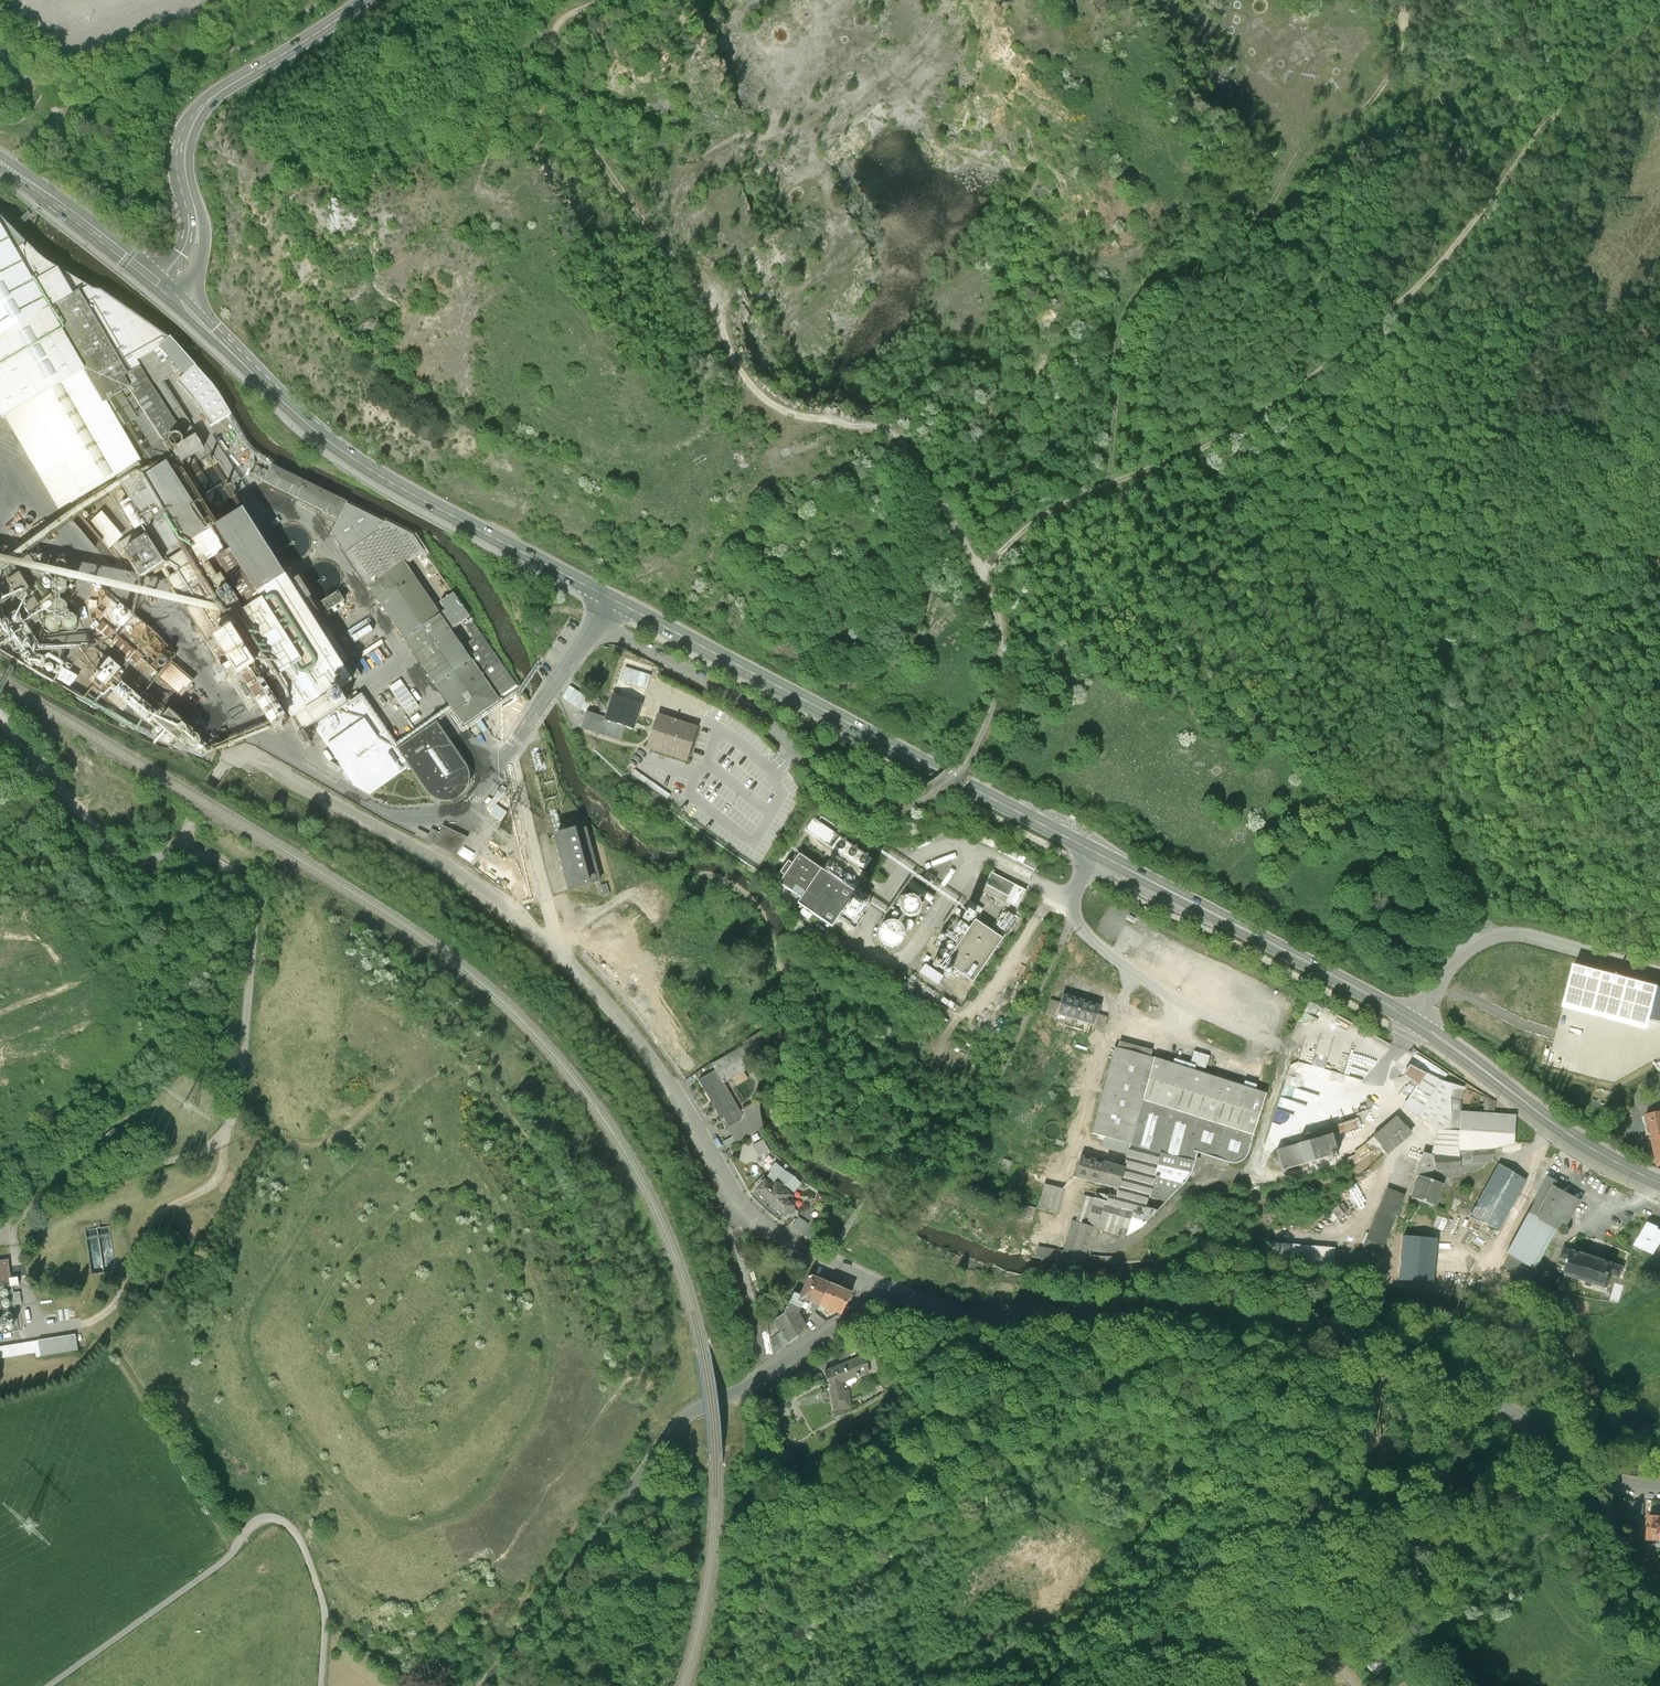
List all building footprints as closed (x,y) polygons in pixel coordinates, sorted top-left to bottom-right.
[(1264,9),(1266,0),(1256,0),(1254,7),(1264,9)] [(38,255),(0,216),(0,414),(4,420),(7,418),(60,510),(118,477),(166,445),(162,438),(189,420),(165,381),(181,372),(159,348),(170,337),(97,287),(95,290),(47,263),(38,255)] [(217,388),(170,337),(159,348),(181,372),(185,376),(178,382),(196,402),(211,427),(233,414),(220,395),(217,388)] [(434,722),(398,746),(360,692),(349,700),(340,687),(389,655),(382,645),(354,664),(352,660),(350,661),(335,639),(350,629),(344,620),(330,629),(309,599),(311,598),(299,579),(290,585),(244,512),(212,531),(168,462),(173,457),(166,445),(118,477),(132,499),(122,506),(137,532),(116,545),(121,554),(125,552),(142,579),(160,567),(196,625),(194,626),(198,634),(201,632),(225,670),(217,675),(220,681),(229,676),(250,710),(258,705),(275,730),(290,720),(306,745),(320,734),(355,783),(369,791),(406,764),(424,789),(430,794),(439,797),(447,796),(455,793),(461,786),(464,778),(464,770),(461,762),(434,722)] [(387,522),(290,474),(275,464),(270,473),(260,467),(255,476),(266,481),(265,482),(325,512),(323,516),(336,523),(332,532),(345,551),(387,522)] [(90,522),(110,547),(125,534),(105,510),(90,522)] [(369,587),(403,564),(423,550),(413,535),(387,522),(345,551),(369,587)] [(308,550),(310,543),(308,535),(304,529),(298,525),(290,524),(283,525),(277,529),(273,536),(271,543),(273,550),(277,556),(283,561),(291,562),(298,561),(304,556),(308,550)] [(42,546),(43,548),(44,550),(46,552),(48,552),(51,552),(53,551),(55,549),(56,546),(55,543),(53,541),(51,539),(48,539),(46,540),(44,541),(43,543),(42,546)] [(51,570),(54,571),(58,572),(61,571),(64,569),(66,566),(66,563),(65,559),(63,557),(60,555),(57,554),(54,555),(51,557),(49,560),(48,563),(49,567),(51,570)] [(341,586),(342,579),(340,571),(336,565),(330,561),(322,560),(315,561),(309,566),(305,572),(303,580),(305,587),(309,593),(316,597),(323,599),(330,597),(337,593),(341,586)] [(403,564),(369,587),(462,723),(516,686),(451,592),(443,597),(449,604),(436,613),(403,564)] [(31,591),(20,573),(8,581),(19,599),(28,593),(31,591)] [(61,595),(65,594),(67,591),(68,588),(68,584),(66,581),(64,579),(61,578),(58,577),(55,578),(52,581),(50,584),(50,588),(51,591),(54,594),(57,595),(61,595)] [(155,632),(108,591),(96,608),(105,617),(96,627),(107,637),(112,630),(117,635),(110,645),(127,660),(136,650),(161,675),(158,678),(181,697),(195,680),(171,660),(176,654),(155,632)] [(352,602),(347,592),(326,603),(330,611),(344,604),(345,605),(352,602)] [(54,612),(55,614),(58,615),(60,615),(62,614),(64,613),(65,611),(65,608),(64,606),(62,604),(60,603),(58,603),(55,604),(54,606),(53,608),(53,610),(54,612)] [(15,622),(17,622),(18,621),(20,620),(20,618),(20,616),(20,615),(18,614),(17,613),(15,613),(14,613),(12,615),(11,616),(11,618),(12,620),(13,621),(15,622)] [(68,625),(70,625),(72,624),(74,622),(74,620),(74,618),(73,616),(72,615),(70,614),(68,614),(66,615),(64,617),(63,619),(64,621),(64,623),(66,624),(68,625)] [(52,626),(54,627),(56,626),(57,626),(59,624),(59,622),(59,621),(58,619),(57,618),(56,617),(54,617),(52,618),(51,619),(50,621),(50,623),(50,625),(52,626)] [(360,643),(378,634),(371,622),(362,627),(365,633),(360,636),(357,631),(354,633),(360,643)] [(23,645),(24,646),(25,647),(27,648),(29,647),(31,646),(32,645),(32,643),(32,641),(31,640),(29,639),(28,639),(26,639),(25,640),(24,641),(23,643),(23,645)] [(36,665),(38,666),(40,666),(42,665),(44,663),(44,661),(44,659),(43,657),(42,656),(40,655),(37,655),(36,656),(34,658),(34,660),(34,662),(35,664),(36,665)] [(121,668),(109,657),(90,681),(122,710),(127,704),(153,727),(151,729),(169,744),(212,760),(216,750),(169,709),(163,716),(115,676),(121,668)] [(606,720),(624,726),(634,730),(637,722),(636,721),(653,668),(626,659),(606,720)] [(77,675),(62,666),(56,677),(69,685),(77,675)] [(408,709),(418,702),(403,678),(379,694),(407,736),(420,728),(408,709)] [(606,720),(587,714),(583,728),(620,740),(624,726),(606,720)] [(697,729),(658,716),(648,748),(687,761),(697,729)] [(491,801),(508,811),(514,801),(506,797),(513,786),(503,780),(491,801)] [(599,880),(583,820),(580,821),(578,816),(570,818),(573,831),(555,836),(570,889),(587,884),(587,883),(599,880)] [(836,833),(814,818),(806,829),(829,845),(836,833)] [(874,858),(837,833),(836,833),(829,845),(828,845),(866,870),(874,858)] [(526,886),(464,842),(457,853),(456,854),(524,901),(536,897),(533,885),(526,886)] [(821,869),(799,854),(792,864),(788,861),(779,873),(784,876),(779,883),(801,898),(821,869)] [(843,874),(843,872),(843,870),(842,869),(840,868),(838,867),(836,868),(835,869),(834,870),(834,872),(834,874),(835,876),(837,877),(838,877),(840,877),(842,875),(843,874)] [(855,892),(821,869),(801,898),(797,903),(803,907),(799,913),(808,919),(812,914),(831,927),(855,892)] [(1015,885),(991,872),(985,885),(1009,897),(1015,885)] [(852,880),(852,879),(852,877),(851,875),(849,874),(847,874),(846,874),(844,875),(843,877),(843,878),(843,880),(844,882),(846,883),(847,883),(849,883),(851,882),(852,880)] [(935,896),(913,881),(911,882),(910,884),(909,886),(909,888),(930,902),(932,901),(933,900),(934,898),(935,896)] [(1015,885),(1009,897),(1006,902),(1017,908),(1026,890),(1015,885)] [(912,897),(908,896),(904,898),(901,900),(899,904),(899,908),(900,912),(903,916),(906,918),(911,918),(915,917),(918,914),(920,910),(920,906),(919,902),(916,899),(912,897)] [(975,920),(945,964),(973,982),(1003,939),(975,920)] [(903,939),(904,935),(903,930),(900,926),(896,923),(891,922),(886,923),(882,926),(879,930),(879,935),(880,940),(882,944),(886,946),(891,947),(896,946),(900,943),(903,939)] [(924,971),(942,984),(948,976),(931,963),(924,971)] [(1575,966),(1566,998),(1651,1019),(1659,1022),(1659,988),(1575,966)] [(1099,1007),(1062,996),(1059,1004),(1056,1015),(1057,1015),(1092,1026),(1093,1026),(1096,1016),(1099,1007)] [(1651,1019),(1566,998),(1563,1008),(1648,1030),(1651,1019)] [(1059,1004),(1050,1001),(1046,1015),(1056,1019),(1057,1015),(1056,1015),(1059,1004)] [(1106,1018),(1096,1016),(1093,1026),(1092,1026),(1091,1029),(1101,1032),(1106,1018)] [(1322,1034),(1315,1063),(1351,1071),(1354,1061),(1366,1064),(1368,1057),(1363,1056),(1365,1044),(1322,1034)] [(712,1064),(716,1071),(724,1083),(753,1067),(752,1065),(762,1059),(760,1037),(712,1064)] [(1252,1138),(1265,1093),(1255,1090),(1256,1085),(1244,1082),(1243,1086),(1193,1071),(1195,1066),(1174,1059),(1172,1065),(1150,1058),(1151,1052),(1119,1043),(1117,1049),(1115,1048),(1091,1135),(1106,1138),(1104,1149),(1127,1155),(1123,1168),(1080,1156),(1075,1177),(1118,1188),(1116,1196),(1108,1194),(1106,1201),(1084,1195),(1077,1222),(1072,1221),(1064,1251),(1004,1240),(1001,1251),(1061,1262),(1072,1262),(1072,1263),(1113,1263),(1113,1257),(1084,1255),(1092,1225),(1118,1234),(1121,1225),(1130,1228),(1128,1234),(1142,1226),(1157,1211),(1146,1208),(1149,1197),(1151,1197),(1151,1195),(1168,1199),(1181,1187),(1181,1188),(1184,1185),(1183,1184),(1192,1173),(1196,1154),(1228,1164),(1233,1164),(1237,1163),(1242,1161),(1244,1159),(1249,1149),(1252,1138)] [(1442,1083),(1409,1066),(1403,1075),(1417,1085),(1404,1107),(1438,1129),(1438,1131),(1459,1133),(1460,1112),(1460,1101),(1463,1089),(1442,1083)] [(724,1083),(716,1071),(699,1080),(721,1119),(724,1118),(729,1127),(742,1119),(743,1116),(743,1115),(724,1083)] [(1420,1176),(1442,1184),(1443,1185),(1448,1171),(1459,1170),(1459,1173),(1477,1171),(1487,1162),(1492,1161),(1494,1148),(1513,1142),(1515,1116),(1493,1115),(1495,1102),(1484,1098),(1483,1114),(1460,1112),(1459,1133),(1438,1131),(1434,1157),(1424,1153),(1416,1175),(1420,1177),(1420,1176)] [(744,1111),(743,1115),(743,1116),(742,1119),(729,1127),(727,1128),(736,1143),(763,1127),(760,1110),(760,1102),(759,1101),(743,1110),(744,1111)] [(1645,1114),(1649,1134),(1651,1134),(1659,1132),(1659,1111),(1645,1114)] [(1411,1134),(1396,1117),(1366,1143),(1376,1155),(1383,1149),(1388,1154),(1411,1134)] [(1651,1134),(1658,1166),(1659,1166),(1659,1132),(1651,1134)] [(1282,1171),(1337,1154),(1331,1135),(1276,1150),(1282,1171)] [(764,1140),(753,1145),(760,1156),(770,1151),(764,1140)] [(1009,1169),(1013,1160),(1007,1158),(1003,1167),(1009,1169)] [(794,1176),(783,1169),(776,1163),(772,1168),(771,1174),(766,1180),(770,1184),(774,1179),(783,1188),(794,1176)] [(1525,1180),(1500,1165),(1471,1217),(1498,1229),(1525,1180)] [(801,1183),(794,1176),(783,1188),(787,1192),(790,1189),(793,1191),(794,1191),(801,1183)] [(1420,1176),(1420,1177),(1412,1197),(1435,1206),(1442,1184),(1420,1176)] [(1558,1183),(1547,1177),(1528,1214),(1558,1229),(1562,1222),(1566,1224),(1577,1202),(1554,1190),(1558,1183)] [(774,1179),(770,1184),(766,1180),(764,1182),(761,1179),(757,1184),(760,1186),(756,1191),(770,1204),(783,1188),(774,1179)] [(1056,1213),(1063,1189),(1044,1185),(1038,1208),(1056,1213)] [(1388,1187),(1363,1249),(1381,1256),(1406,1195),(1388,1187)] [(787,1192),(783,1188),(770,1204),(784,1216),(788,1212),(791,1215),(796,1210),(793,1207),(794,1205),(789,1200),(793,1197),(787,1192)] [(1347,1221),(1355,1217),(1348,1201),(1329,1210),(1334,1221),(1345,1216),(1347,1221)] [(1528,1214),(1507,1254),(1510,1256),(1537,1269),(1558,1229),(1528,1214)] [(809,1224),(799,1217),(792,1227),(803,1234),(803,1235),(810,1240),(817,1229),(821,1222),(813,1218),(809,1224)] [(1418,1224),(1410,1220),(1405,1231),(1413,1235),(1418,1224)] [(1635,1245),(1653,1254),(1659,1243),(1659,1244),(1659,1231),(1656,1229),(1657,1228),(1648,1223),(1635,1245)] [(1437,1240),(1405,1237),(1401,1274),(1433,1277),(1437,1240)] [(1335,1248),(1273,1243),(1271,1261),(1333,1266),(1335,1248)] [(1624,1267),(1564,1248),(1561,1259),(1570,1262),(1566,1275),(1585,1281),(1584,1285),(1591,1287),(1592,1283),(1607,1287),(1611,1275),(1620,1278),(1624,1267)] [(1537,1269),(1510,1256),(1505,1266),(1521,1278),(1524,1274),(1531,1279),(1537,1269)] [(0,1264),(0,1335),(24,1331),(13,1262),(0,1264)] [(829,1284),(813,1276),(809,1277),(801,1295),(805,1299),(820,1305),(829,1284)] [(851,1293),(829,1284),(820,1305),(827,1308),(826,1311),(834,1314),(835,1311),(842,1314),(851,1293)] [(801,1295),(795,1293),(794,1294),(785,1311),(785,1313),(792,1325),(799,1335),(806,1327),(799,1313),(805,1299),(801,1295)] [(785,1313),(775,1321),(782,1332),(792,1325),(785,1313)] [(792,1325),(782,1332),(789,1343),(799,1335),(792,1325)] [(36,1355),(79,1347),(78,1335),(0,1349),(0,1361),(36,1355)] [(784,1347),(778,1335),(770,1340),(773,1353),(774,1354),(784,1347)] [(843,1392),(841,1382),(870,1371),(864,1356),(824,1372),(830,1387),(831,1386),(836,1410),(851,1407),(848,1392),(843,1392)] [(1659,1544),(1659,1519),(1645,1519),(1644,1544),(1659,1544)] [(1385,1663),(1374,1653),(1363,1665),(1375,1676),(1385,1663)]
